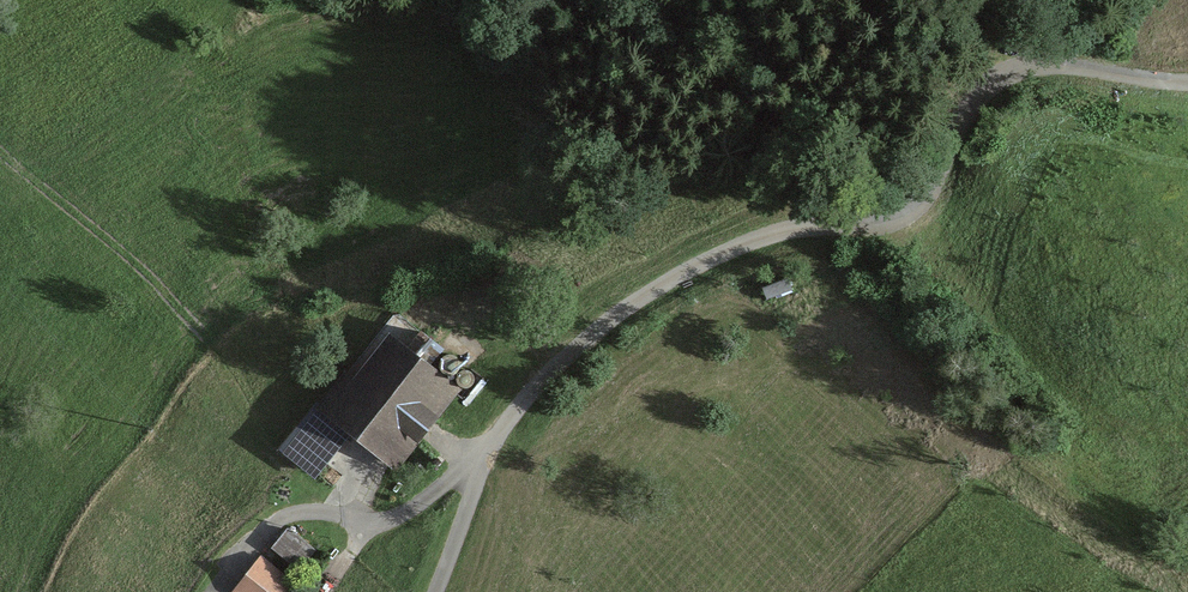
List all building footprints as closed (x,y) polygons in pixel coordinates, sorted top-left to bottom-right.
[(276,454),(316,485),(352,439),(399,476),(463,395),(383,333),(319,413),(313,408),(276,454)] [(300,570),(315,550),(288,529),(272,549),(300,570)] [(228,591),(229,591),(296,591),(300,586),(256,553),(228,591)]
